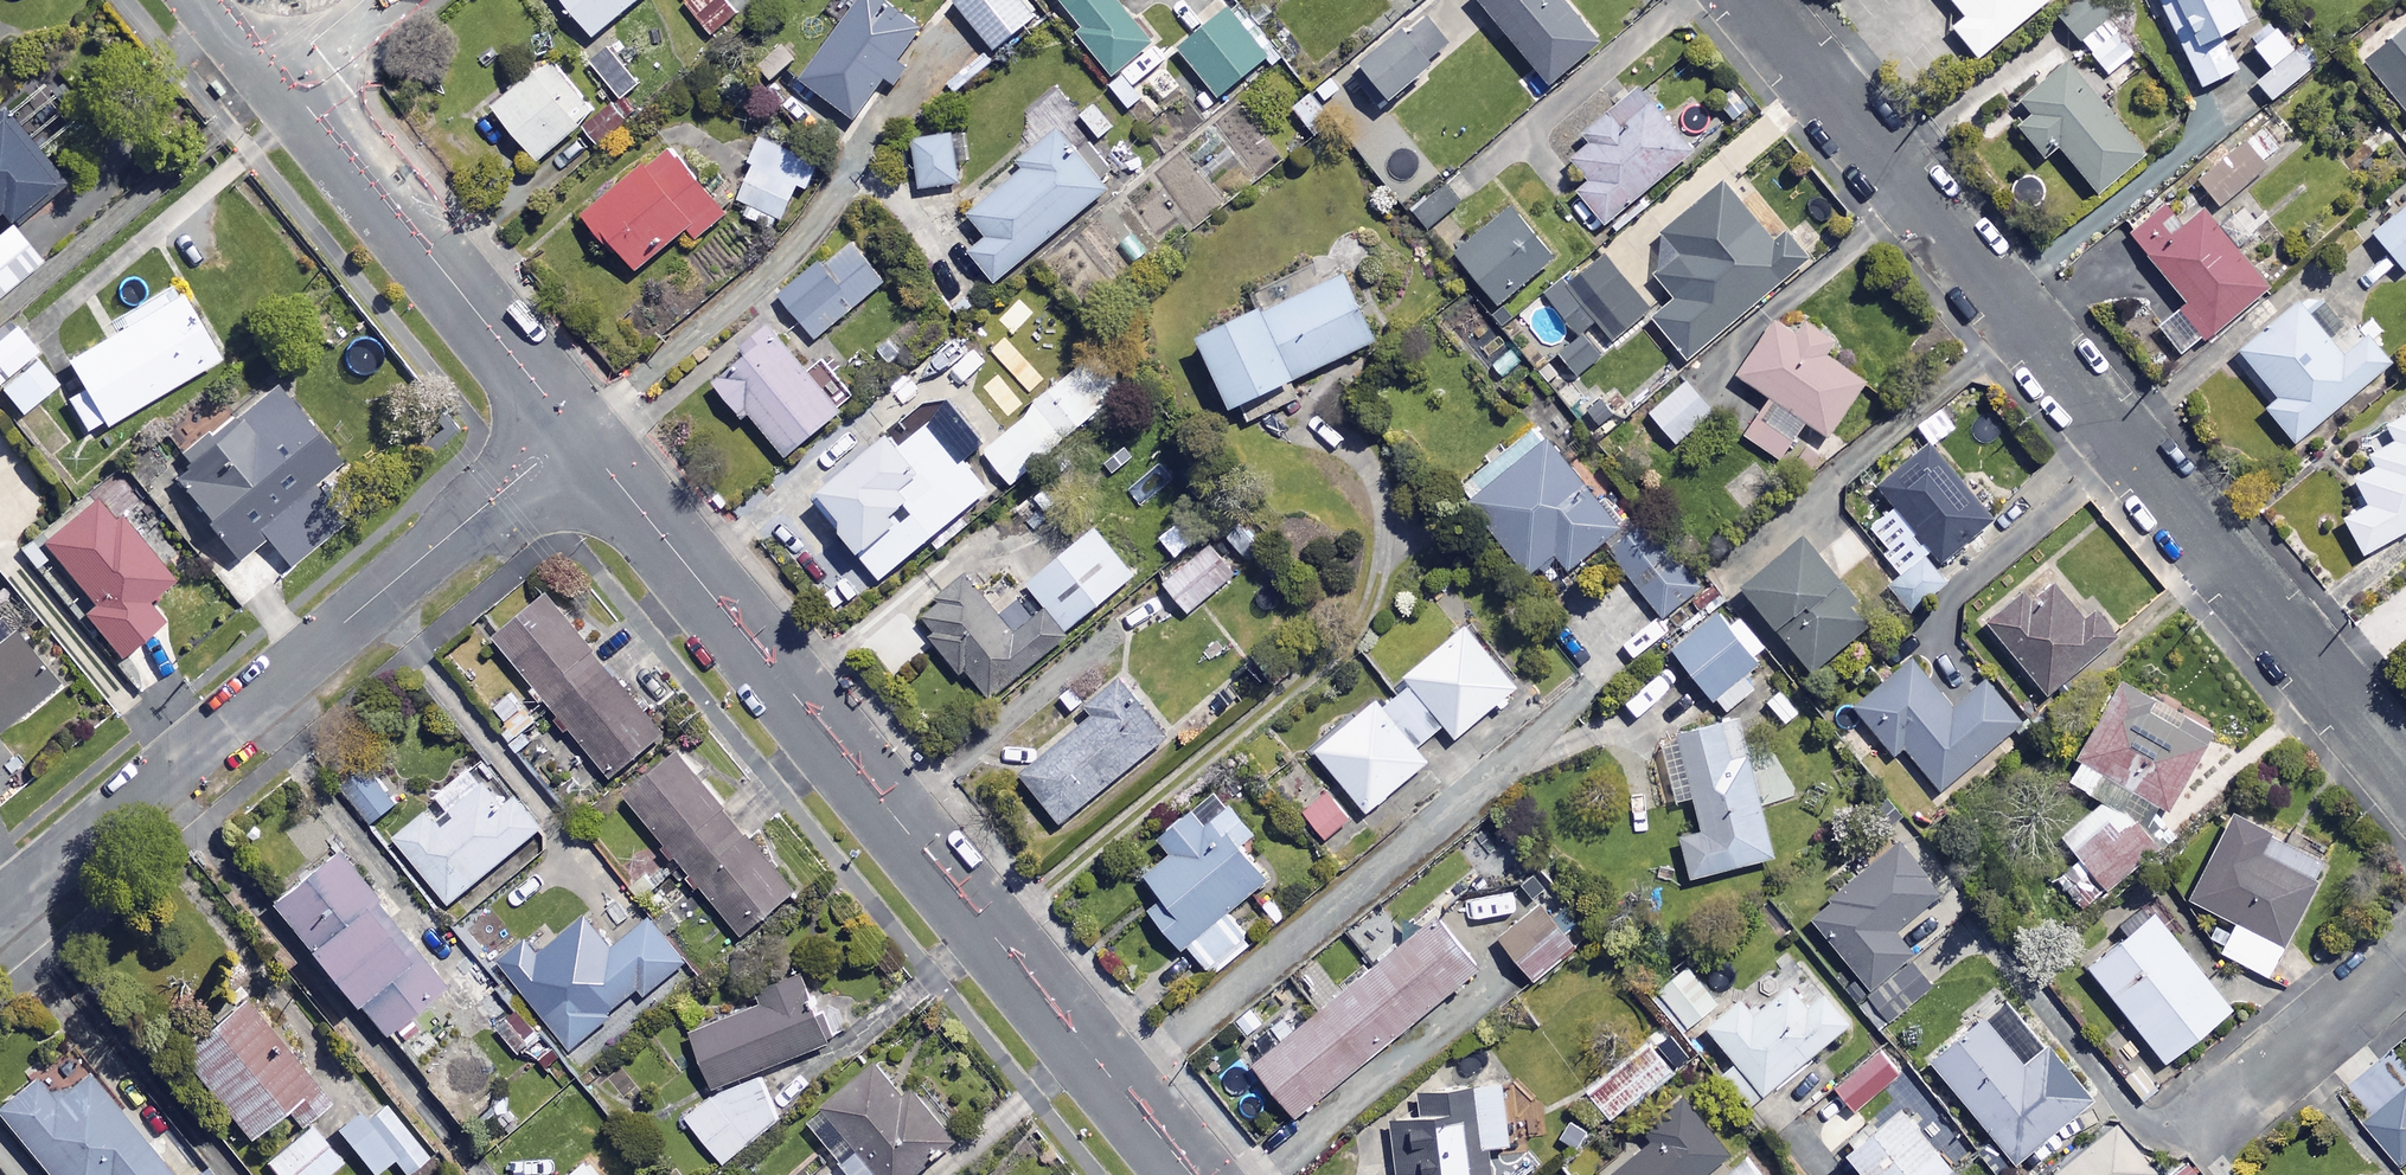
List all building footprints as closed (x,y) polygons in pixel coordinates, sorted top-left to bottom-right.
[(590,38),(636,0),(559,0),(590,38)] [(722,0),(689,0),(685,3),(711,40),(737,21),(722,0)] [(839,20),(796,75),(851,117),(920,28),(884,0),(843,0),(832,14),(839,20)] [(1020,0),(954,0),(952,2),(991,52),(1034,18),(1020,0)] [(1078,28),(1072,32),(1108,78),(1125,65),(1139,82),(1162,64),(1112,0),(1056,0),(1078,28)] [(1547,83),(1597,42),(1562,0),(1478,0),(1547,83)] [(1961,14),(1948,25),(1974,56),(2021,18),(2018,14),(2035,0),(1949,0),(1961,14)] [(2122,0),(2078,0),(2055,23),(2108,76),(2134,51),(2103,20),(2122,1),(2122,0)] [(2232,0),(2155,0),(2198,87),(2235,69),(2217,33),(2243,21),(2232,0)] [(1264,57),(1224,9),(1176,50),(1215,98),(1264,57)] [(1447,44),(1417,9),(1346,70),(1375,105),(1447,44)] [(2362,60),(2405,115),(2405,24),(2362,60)] [(2291,51),(2272,27),(2249,46),(2267,70),(2253,82),(2267,100),(2320,59),(2305,40),(2291,51)] [(642,82),(608,42),(590,57),(624,97),(642,82)] [(595,111),(551,57),(490,106),(533,161),(595,111)] [(2139,157),(2064,61),(2016,99),(2028,114),(2013,126),(2040,159),(2055,147),(2092,194),(2139,157)] [(1126,72),(1107,86),(1124,109),(1143,95),(1126,72)] [(1689,151),(1638,89),(1561,152),(1585,181),(1573,191),(1600,225),(1689,151)] [(1327,117),(1308,94),(1291,109),(1310,131),(1327,117)] [(615,102),(580,128),(593,145),(628,119),(615,102)] [(71,183),(9,109),(0,117),(0,225),(8,220),(21,225),(71,183)] [(985,227),(966,244),(992,273),(1021,247),(1027,255),(1109,183),(1056,123),(964,204),(985,227)] [(2188,173),(2226,214),(2242,199),(2234,190),(2262,164),(2232,132),(2188,173)] [(752,164),(735,196),(750,205),(742,220),(768,234),(797,181),(804,185),(816,164),(760,134),(746,161),(752,164)] [(958,184),(951,134),(911,140),(917,189),(958,184)] [(724,213),(661,144),(581,215),(632,272),(684,226),(695,239),(724,213)] [(1473,191),(1458,171),(1413,204),(1427,224),(1473,191)] [(1770,242),(1719,184),(1662,234),(1680,255),(1655,277),(1674,298),(1651,318),(1686,357),(1800,256),(1780,233),(1770,242)] [(2371,233),(2404,269),(2405,267),(2405,202),(2371,233)] [(2128,233),(2182,301),(2176,307),(2199,336),(2265,284),(2203,206),(2180,223),(2165,204),(2128,233)] [(1549,260),(1504,206),(1449,252),(1494,306),(1549,260)] [(8,227),(0,233),(0,294),(38,263),(8,227)] [(884,282),(848,238),(777,295),(813,340),(884,282)] [(1572,331),(1590,316),(1612,341),(1648,311),(1599,253),(1545,299),(1572,331)] [(1368,338),(1337,272),(1260,308),(1258,302),(1189,335),(1222,405),(1234,400),(1243,420),(1295,395),(1286,377),(1368,338)] [(210,363),(171,297),(62,362),(79,391),(63,400),(85,436),(210,363)] [(2338,355),(2294,303),(2236,352),(2274,397),(2261,408),(2290,442),(2385,363),(2362,335),(2338,355)] [(1843,343),(1802,314),(1790,332),(1772,319),(1734,373),(1768,397),(1742,434),(1776,458),(1803,420),(1823,435),(1862,381),(1831,359),(1843,343)] [(11,327),(0,335),(0,379),(32,356),(11,327)] [(806,374),(772,333),(711,383),(739,418),(747,411),(782,455),(851,398),(821,362),(806,374)] [(1596,357),(1579,337),(1557,357),(1575,376),(1596,357)] [(34,358),(0,386),(0,391),(18,412),(54,382),(34,358)] [(1712,412),(1684,381),(1647,415),(1674,446),(1712,412)] [(329,461),(272,385),(179,454),(186,464),(171,475),(232,556),(262,534),(284,563),(320,535),(287,492),(329,461)] [(2382,423),(2389,437),(2364,451),(2371,464),(2349,476),(2363,502),(2338,516),(2359,553),(2405,526),(2405,409),(2382,423)] [(1045,446),(1023,419),(986,449),(1007,476),(1045,446)] [(984,488),(927,420),(896,446),(884,432),(813,492),(837,520),(832,525),(876,578),(984,488)] [(1986,519),(1916,433),(1891,454),(1898,463),(1871,485),(1934,561),(1986,519)] [(1603,549),(1622,533),(1540,436),(1463,501),(1527,576),(1554,553),(1568,569),(1598,543),(1603,549)] [(169,581),(95,496),(39,544),(92,606),(82,615),(118,657),(158,622),(143,604),(169,581)] [(1622,533),(1603,549),(1661,617),(1699,586),(1641,517),(1622,533)] [(1031,588),(1065,631),(1139,570),(1098,520),(1025,581),(1031,588)] [(1865,617),(1796,534),(1735,585),(1805,667),(1865,617)] [(1235,573),(1212,543),(1161,584),(1184,614),(1235,573)] [(1065,631),(1031,588),(998,615),(963,573),(912,615),(983,700),(1065,631)] [(2080,619),(2042,574),(1983,624),(2043,695),(2111,638),(2088,612),(2080,619)] [(659,735),(545,596),(493,639),(607,778),(659,735)] [(1722,626),(1713,615),(1671,650),(1723,711),(1751,688),(1739,673),(1767,649),(1737,613),(1722,626)] [(1511,685),(1460,622),(1398,674),(1405,682),(1377,706),(1370,697),(1309,748),(1361,810),(1423,758),(1412,745),(1438,723),(1449,736),(1511,685)] [(7,632),(0,638),(0,728),(51,685),(7,632)] [(1945,704),(1909,660),(1851,708),(1891,756),(1901,747),(1937,791),(2019,723),(1980,675),(1945,704)] [(2100,800),(2063,836),(2082,860),(2058,880),(2079,905),(2161,837),(2153,828),(2193,786),(2185,780),(2218,738),(2112,676),(2054,774),(2100,800)] [(1160,737),(1112,679),(1080,705),(1090,717),(1018,775),(1057,822),(1160,737)] [(1769,855),(1735,715),(1669,731),(1673,747),(1657,751),(1670,801),(1688,796),(1697,830),(1675,835),(1685,876),(1769,855)] [(793,891),(673,752),(621,797),(741,936),(793,891)] [(396,801),(365,763),(339,785),(371,822),(396,801)] [(497,797),(484,780),(434,821),(425,811),(392,838),(447,905),(540,828),(507,789),(497,797)] [(1251,831),(1214,786),(1155,835),(1169,852),(1143,873),(1161,895),(1146,908),(1179,947),(1185,941),(1211,972),(1245,944),(1220,913),(1263,877),(1235,844),(1251,831)] [(1349,816),(1328,788),(1301,809),(1322,836),(1349,816)] [(2322,860),(2230,814),(2188,900),(2232,922),(2217,953),(2264,977),(2322,860)] [(1939,890),(1896,840),(1808,916),(1873,991),(1860,1002),(1881,1026),(1932,982),(1889,932),(1939,890)] [(437,988),(327,852),(263,904),(344,1004),(349,1000),(378,1035),(437,988)] [(1546,889),(1532,873),(1502,896),(1515,913),(1546,889)] [(1574,945),(1541,903),(1497,937),(1530,979),(1574,945)] [(2227,1008),(2149,911),(2083,964),(2160,1061),(2227,1008)] [(1477,965),(1434,913),(1250,1063),(1293,1115),(1477,965)] [(606,949),(580,915),(527,956),(539,972),(520,987),(565,1046),(604,1016),(601,1011),(634,985),(639,991),(678,961),(646,919),(606,949)] [(1716,1001),(1685,965),(1650,996),(1681,1032),(1716,1001)] [(709,1086),(823,1041),(797,973),(754,990),(758,1000),(687,1028),(709,1086)] [(1804,1007),(1786,985),(1750,1015),(1736,999),(1704,1026),(1761,1094),(1845,1023),(1820,993),(1804,1007)] [(322,1102),(238,997),(173,1049),(243,1136),(279,1107),(294,1124),(322,1102)] [(2045,1041),(2039,1046),(2004,1003),(1984,1019),(1979,1014),(1926,1058),(2011,1161),(2090,1095),(2045,1041)] [(540,1037),(529,1024),(518,1032),(508,1020),(496,1029),(517,1055),(540,1037)] [(1670,1068),(1646,1038),(1583,1088),(1606,1117),(1670,1068)] [(1893,1073),(1873,1049),(1829,1086),(1849,1109),(1893,1073)] [(873,1059),(819,1102),(844,1133),(827,1147),(850,1174),(906,1174),(952,1138),(910,1085),(901,1093),(873,1059)] [(2160,1083),(2139,1060),(2120,1078),(2141,1101),(2160,1083)] [(81,1067),(51,1091),(34,1071),(0,1098),(0,1119),(45,1174),(219,1174),(215,1170),(209,1174),(193,1156),(173,1173),(126,1115),(122,1118),(81,1067)] [(752,1070),(685,1117),(718,1163),(784,1117),(752,1070)] [(1498,1080),(1419,1085),(1421,1112),(1394,1114),(1398,1174),(1488,1174),(1485,1147),(1505,1145),(1498,1080)] [(2367,1123),(2403,1166),(2405,1163),(2405,1090),(2367,1123)] [(366,1111),(360,1105),(332,1129),(370,1172),(389,1156),(402,1172),(424,1153),(378,1100),(366,1111)] [(1633,1119),(1615,1134),(1633,1155),(1609,1174),(1698,1174),(1726,1152),(1683,1101),(1644,1133),(1633,1119)] [(1948,1171),(1893,1102),(1837,1148),(1859,1174),(1943,1174),(1948,1171)] [(2113,1123),(2049,1174),(2147,1174),(2152,1171),(2113,1123)] [(308,1125),(264,1163),(274,1174),(324,1174),(340,1161),(308,1125)] [(558,1174),(603,1174),(585,1152),(558,1174)] [(1745,1156),(1723,1174),(1761,1174),(1745,1156)]
